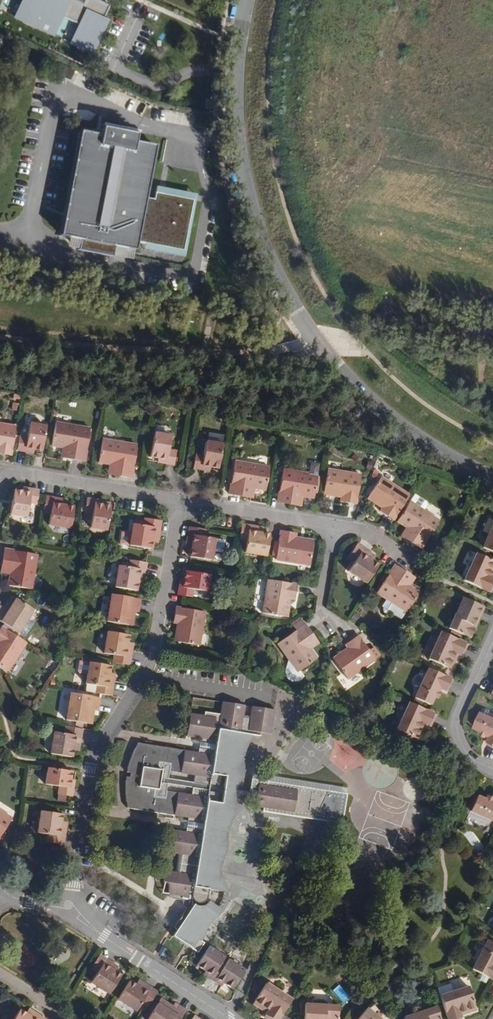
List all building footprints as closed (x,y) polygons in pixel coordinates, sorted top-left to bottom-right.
[(93,52),(108,21),(104,19),(110,6),(97,0),(22,0),(15,16),(55,34),(62,19),(78,26),(71,42),(93,52)] [(154,147),(134,142),(136,134),(101,128),(99,136),(79,132),(59,236),(67,238),(79,240),(77,251),(112,258),(114,247),(134,251),(136,243),(145,245),(183,252),(193,200),(154,193),(153,200),(144,198),(154,147)] [(155,187),(154,193),(193,200),(183,252),(145,245),(144,250),(183,258),(196,195),(155,187)] [(79,240),(67,238),(65,249),(77,251),(79,240)] [(134,251),(114,247),(112,258),(132,261),(134,251)] [(0,425),(0,454),(10,456),(15,428),(0,425)] [(44,427),(28,425),(26,439),(18,438),(15,451),(32,454),(33,450),(41,451),(44,427)] [(89,431),(55,425),(52,447),(63,449),(68,450),(66,460),(84,463),(89,431)] [(223,437),(208,434),(207,443),(205,443),(203,457),(196,456),(194,469),(210,472),(210,468),(218,469),(223,437)] [(171,437),(154,435),(150,458),(158,459),(157,463),(174,465),(176,453),(168,452),(171,437)] [(137,447),(103,441),(99,463),(111,465),(115,466),(114,476),(132,478),(137,447)] [(268,469),(234,463),(229,495),(246,498),(248,488),(253,488),(265,490),(268,469)] [(313,498),(317,476),(319,466),(310,464),(309,475),(283,471),(278,503),(296,506),(297,496),(302,496),(313,498)] [(360,476),(326,470),(323,492),(341,495),(340,498),(340,502),(355,504),(360,476)] [(409,497),(380,478),(369,497),(384,506),(383,509),(380,512),(393,521),(409,497)] [(38,492),(21,489),(21,493),(13,491),(9,515),(26,518),(28,504),(36,505),(38,492)] [(383,509),(384,506),(369,497),(367,499),(383,509)] [(413,497),(397,522),(407,529),(411,531),(406,539),(421,549),(439,522),(423,512),(426,507),(425,504),(413,497)] [(62,500),(45,498),(42,514),(49,515),(48,525),(70,529),(72,508),(66,506),(61,506),(62,500)] [(103,503),(87,500),(85,513),(92,514),(90,529),(106,531),(110,507),(103,506),(103,503)] [(159,523),(143,520),(142,527),(132,525),(128,547),(149,550),(150,543),(151,539),(157,540),(159,523)] [(482,547),(492,552),(492,523),(482,547)] [(259,528),(241,526),(239,537),(239,542),(245,543),(244,553),(266,557),(269,535),(262,534),(258,534),(259,528)] [(205,531),(188,529),(185,546),(191,547),(190,551),(189,559),(210,562),(214,540),(204,539),(205,531)] [(411,531),(407,529),(402,536),(406,539),(411,531)] [(296,534),(280,532),(276,561),(309,566),(312,545),(294,542),(295,539),(296,534)] [(372,556),(357,546),(348,560),(354,564),(348,573),(367,585),(378,567),(373,563),(369,560),(372,556)] [(36,555),(4,550),(2,568),(11,570),(11,574),(9,586),(30,590),(36,555)] [(475,554),(463,581),(490,592),(492,585),(492,580),(492,579),(488,577),(492,566),(492,561),(475,554)] [(145,563),(129,561),(127,568),(117,566),(114,588),(135,591),(136,584),(137,580),(142,581),(145,563)] [(411,576),(395,566),(378,593),(407,612),(419,593),(409,587),(405,584),(411,576)] [(208,575),(184,571),(183,579),(179,579),(177,595),(190,597),(191,589),(206,592),(208,575)] [(405,584),(409,587),(415,578),(411,576),(405,584)] [(297,586),(268,581),(263,614),(284,617),(287,599),(290,600),(295,601),(297,586)] [(139,599),(111,595),(106,621),(126,625),(128,611),(133,611),(137,612),(139,599)] [(12,596),(4,607),(8,610),(15,598),(12,596)] [(15,598),(8,610),(4,607),(0,605),(0,621),(17,632),(32,609),(15,598)] [(480,606),(462,598),(448,629),(469,638),(474,626),(471,625),(480,606)] [(474,626),(483,607),(480,606),(471,625),(474,626)] [(203,614),(174,609),(172,624),(177,625),(179,625),(177,643),(198,647),(203,614)] [(315,640),(304,625),(278,644),(293,664),(288,667),(288,670),(291,676),(296,678),(303,677),(304,676),(300,670),(316,659),(309,650),(307,646),(315,640)] [(2,628),(0,630),(0,667),(8,671),(26,644),(2,628)] [(467,643),(440,631),(427,659),(447,668),(454,653),(458,655),(461,656),(467,643)] [(127,635),(106,632),(103,654),(113,656),(112,663),(128,666),(131,647),(126,647),(126,642),(127,635)] [(373,663),(358,639),(345,646),(348,651),(350,653),(334,663),(345,681),(373,663)] [(315,640),(307,646),(309,650),(317,643),(315,640)] [(334,663),(350,653),(348,651),(333,660),(334,663)] [(451,670),(458,655),(454,653),(447,668),(451,670)] [(110,666),(89,663),(86,685),(95,686),(95,694),(111,696),(114,678),(108,677),(109,673),(110,666)] [(451,679),(427,668),(414,698),(429,705),(433,697),(436,698),(439,693),(436,692),(438,688),(440,689),(445,691),(451,679)] [(85,723),(87,709),(92,710),(97,710),(99,698),(70,694),(66,721),(85,723)] [(435,714),(408,702),(396,730),(403,733),(401,738),(409,742),(411,737),(415,738),(422,723),(426,725),(429,727),(435,714)] [(240,720),(242,708),(219,704),(218,717),(202,715),(201,719),(187,717),(184,739),(198,741),(196,755),(120,744),(117,751),(111,773),(118,774),(117,779),(111,778),(110,796),(110,809),(187,819),(186,823),(190,824),(189,831),(184,830),(184,834),(170,832),(167,854),(177,856),(175,874),(164,873),(162,885),(166,885),(168,886),(169,889),(168,897),(170,900),(172,901),(181,902),(180,904),(181,907),(184,910),(172,930),(175,932),(171,938),(197,954),(203,945),(195,939),(197,933),(198,929),(201,926),(202,924),(206,919),(214,913),(217,909),(207,902),(201,907),(195,907),(192,905),(193,903),(199,904),(203,901),(205,899),(206,890),(221,893),(218,885),(212,878),(210,872),(211,867),(214,865),(218,856),(219,837),(221,830),(227,816),(228,808),(227,803),(228,795),(222,795),(220,805),(205,803),(208,776),(224,778),(222,789),(229,790),(233,781),(236,770),(236,767),(237,755),(240,745),(245,737),(256,738),(256,735),(268,736),(272,712),(248,709),(246,721),(240,720)] [(491,736),(490,739),(487,743),(492,746),(492,718),(481,712),(474,727),(482,731),(481,735),(486,737),(488,734),(491,736)] [(419,740),(426,725),(422,723),(415,738),(419,740)] [(81,729),(66,727),(65,734),(54,732),(50,755),(72,758),(72,751),(73,747),(78,747),(81,729)] [(330,762),(355,769),(361,748),(336,742),(330,762)] [(72,772),(48,768),(46,785),(60,787),(59,795),(72,797),(74,779),(71,779),(72,772)] [(336,794),(265,783),(264,787),(257,786),(255,794),(255,799),(253,808),(261,809),(260,813),(313,821),(317,812),(326,815),(336,794)] [(222,795),(228,795),(255,799),(255,794),(229,790),(222,789),(222,795)] [(490,802),(491,799),(486,796),(484,800),(476,796),(469,811),(492,822),(492,803),(490,802)] [(0,812),(0,835),(10,819),(0,812)] [(62,815),(41,812),(37,834),(47,835),(46,842),(63,845),(66,827),(61,826),(61,822),(62,815)] [(317,812),(313,821),(323,823),(326,815),(317,812)] [(468,846),(478,847),(479,839),(469,838),(468,846)] [(486,940),(471,969),(492,981),(492,965),(492,944),(486,940)] [(224,959),(208,948),(195,968),(204,973),(202,977),(210,982),(219,967),(224,959)] [(113,965),(99,956),(89,970),(95,973),(89,982),(108,994),(120,976),(113,972),(110,970),(113,965)] [(244,971),(228,961),(222,969),(213,984),(220,988),(222,985),(231,991),(244,971)] [(219,967),(210,982),(213,984),(222,969),(219,967)] [(135,986),(129,982),(117,1000),(136,1012),(141,1003),(147,1007),(156,993),(141,984),(139,988),(135,986)] [(265,983),(253,1001),(267,1010),(265,1014),(263,1016),(267,1018),(277,1018),(290,999),(265,983)] [(449,984),(436,988),(446,1018),(461,1018),(460,1016),(459,1012),(474,1007),(467,986),(452,991),(449,984)] [(168,1012),(171,1008),(158,1000),(156,1005),(168,1012)] [(253,1001),(251,1005),(265,1014),(267,1010),(253,1001)] [(303,1003),(302,1018),(336,1018),(337,1005),(303,1003)] [(173,1004),(171,1008),(168,1012),(156,1005),(147,1018),(179,1018),(184,1011),(173,1004)] [(435,1006),(403,1017),(403,1018),(439,1018),(435,1006)] [(460,1016),(476,1011),(474,1007),(459,1012),(460,1016)] [(356,1018),(379,1018),(365,1008),(356,1018)] [(18,1010),(13,1018),(42,1018),(31,1012),(29,1016),(25,1014),(18,1010)]
